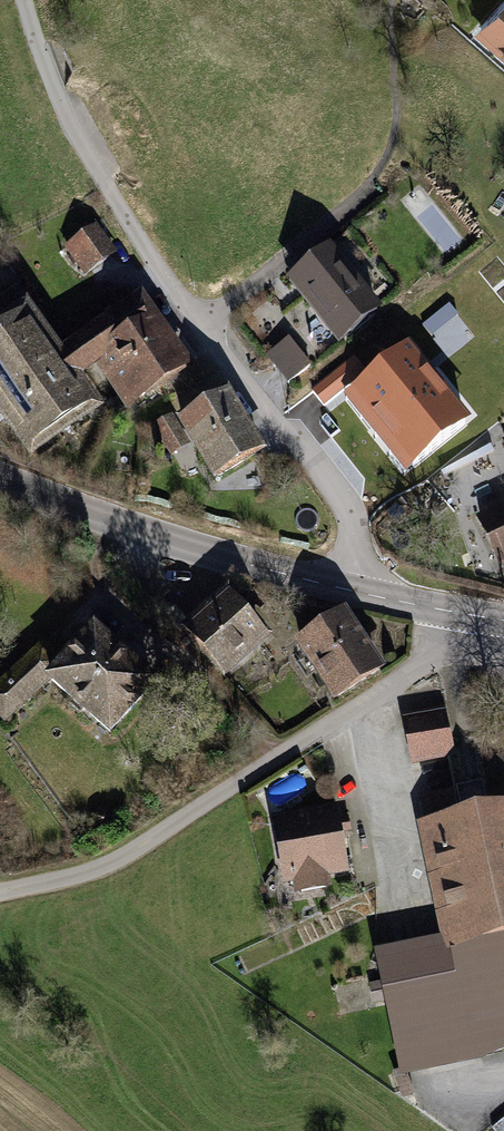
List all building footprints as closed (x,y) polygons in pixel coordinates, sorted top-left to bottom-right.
[(481,26),(503,47),(503,0),(481,26)] [(114,253),(95,227),(70,244),(89,271),(114,253)] [(294,279),(342,339),(377,311),(329,251),(294,279)] [(88,340),(71,352),(83,370),(101,357),(131,400),(141,393),(142,395),(181,368),(137,305),(88,339),(88,340)] [(0,336),(0,403),(4,400),(35,443),(85,408),(66,382),(83,370),(71,352),(53,364),(22,320),(0,336)] [(288,382),(310,365),(288,338),(267,355),(288,382)] [(226,395),(183,422),(216,477),(260,450),(226,395)] [(165,442),(180,433),(171,419),(157,427),(165,442)] [(482,520),(500,560),(503,558),(503,510),(482,520)] [(188,629),(187,630),(221,669),(260,635),(227,597),(199,620),(194,615),(184,624),(188,629)] [(344,616),(301,644),(336,696),(378,668),(344,616)] [(0,684),(0,716),(4,721),(51,679),(110,730),(153,683),(94,631),(63,665),(43,644),(0,684)] [(448,753),(445,712),(407,719),(416,759),(448,753)] [(490,814),(503,811),(503,753),(481,758),(490,814)] [(503,935),(503,811),(490,814),(460,820),(455,795),(427,801),(445,886),(457,944),(503,935)] [(335,813),(276,823),(285,878),(344,867),(335,813)] [(457,944),(382,960),(405,1068),(478,1052),(503,1042),(503,1020),(496,982),(503,980),(503,935),(457,944)] [(375,1001),(387,998),(384,982),(371,985),(375,1001)] [(394,1072),(404,1096),(414,1092),(405,1068),(394,1072)]
